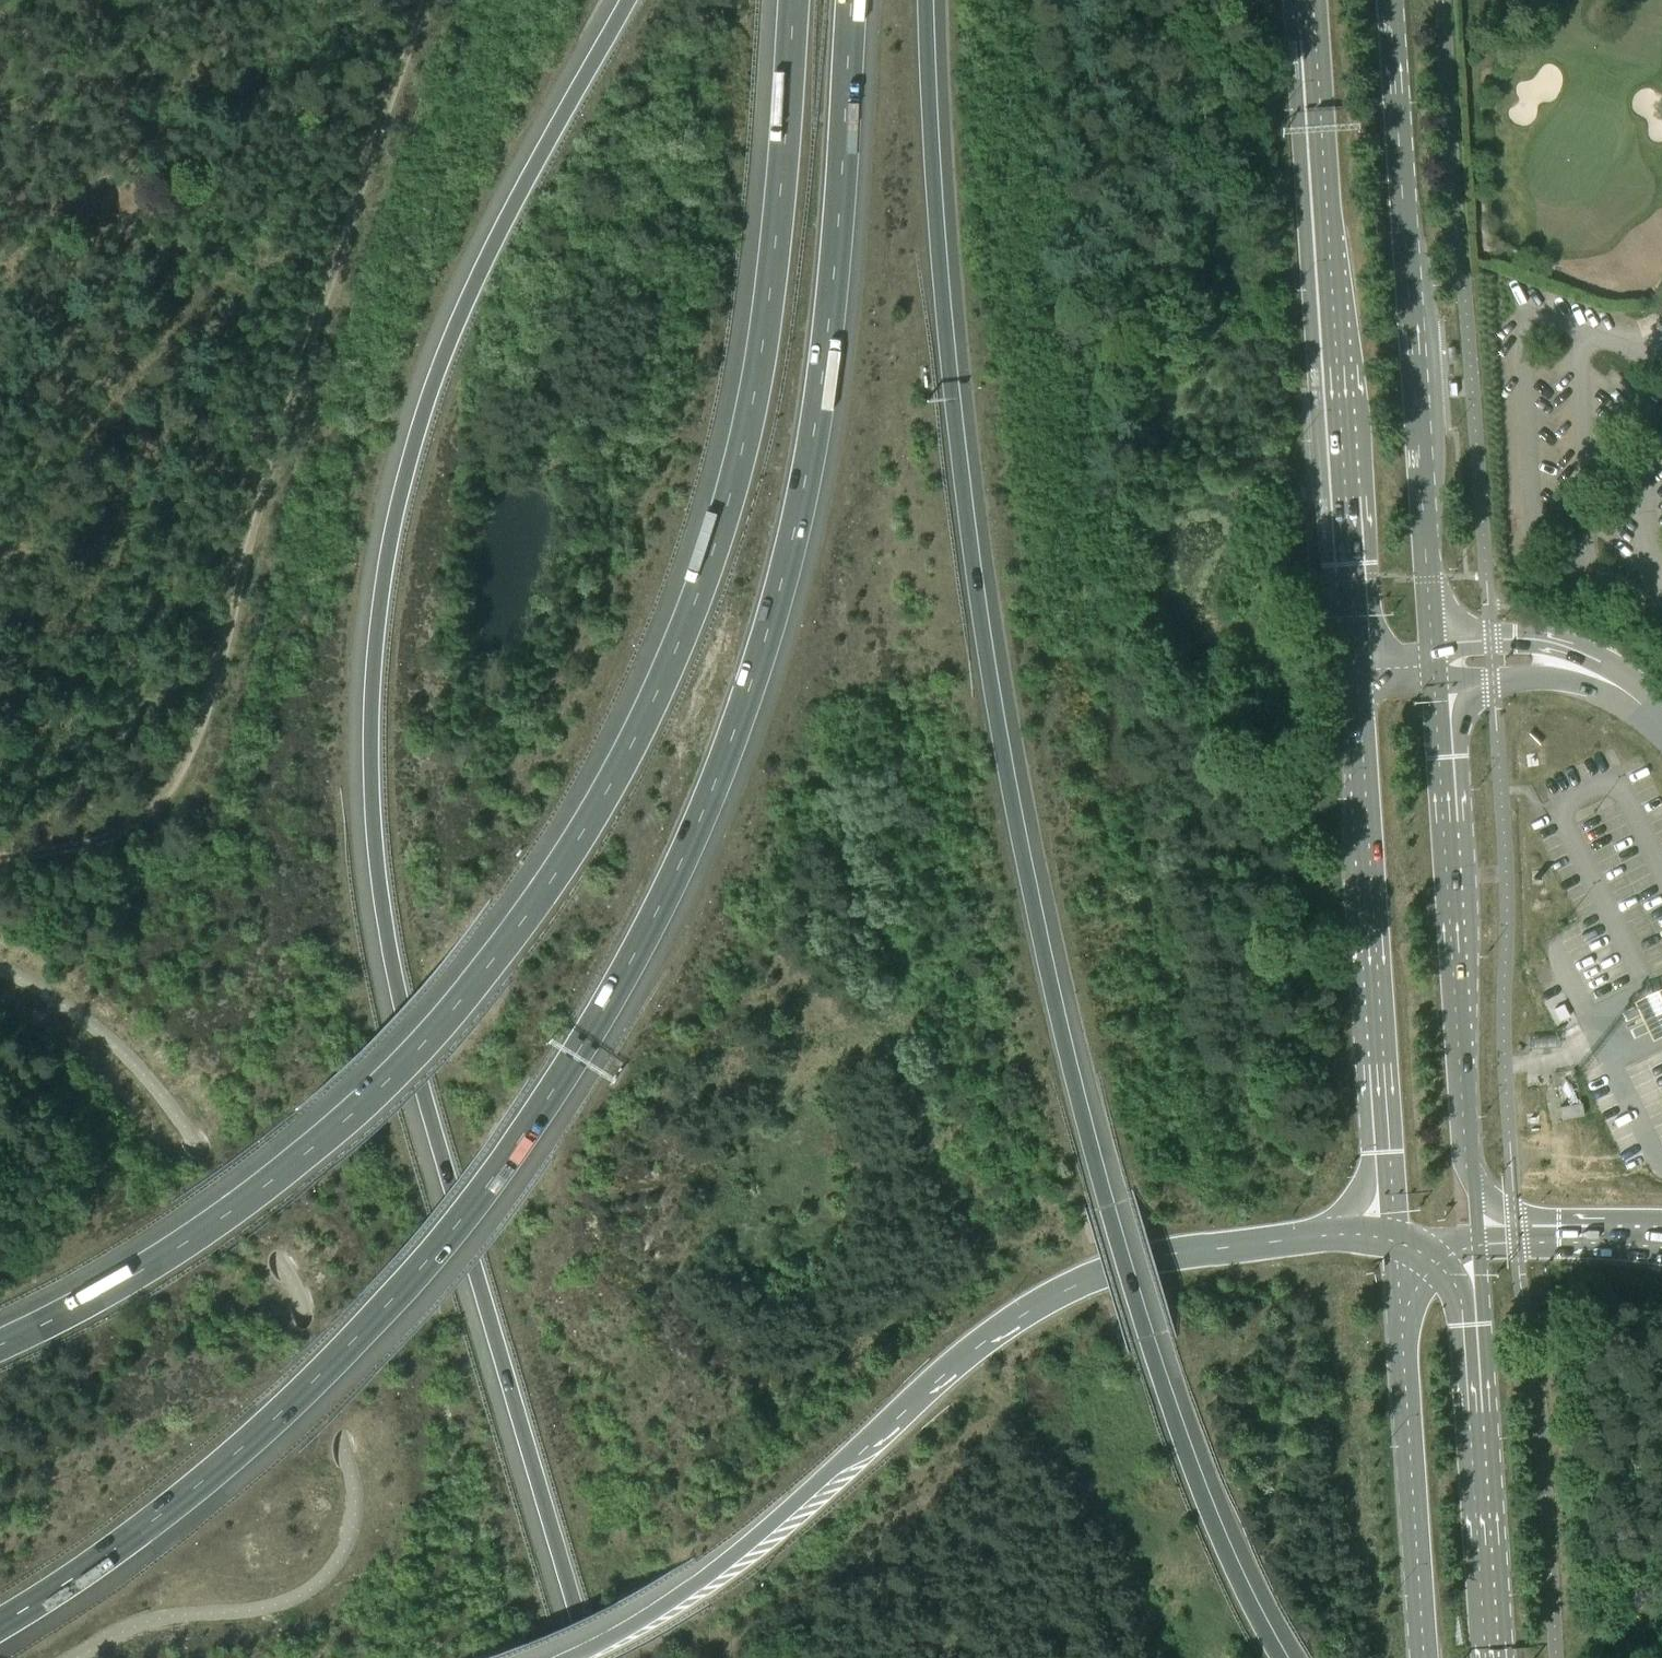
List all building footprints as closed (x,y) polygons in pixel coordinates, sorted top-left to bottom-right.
[(1632,998),(1651,1039),(1661,1034),(1661,984),(1632,998)] [(1562,1120),(1568,1118),(1584,1115),(1582,1102),(1560,1107),(1562,1120)]
